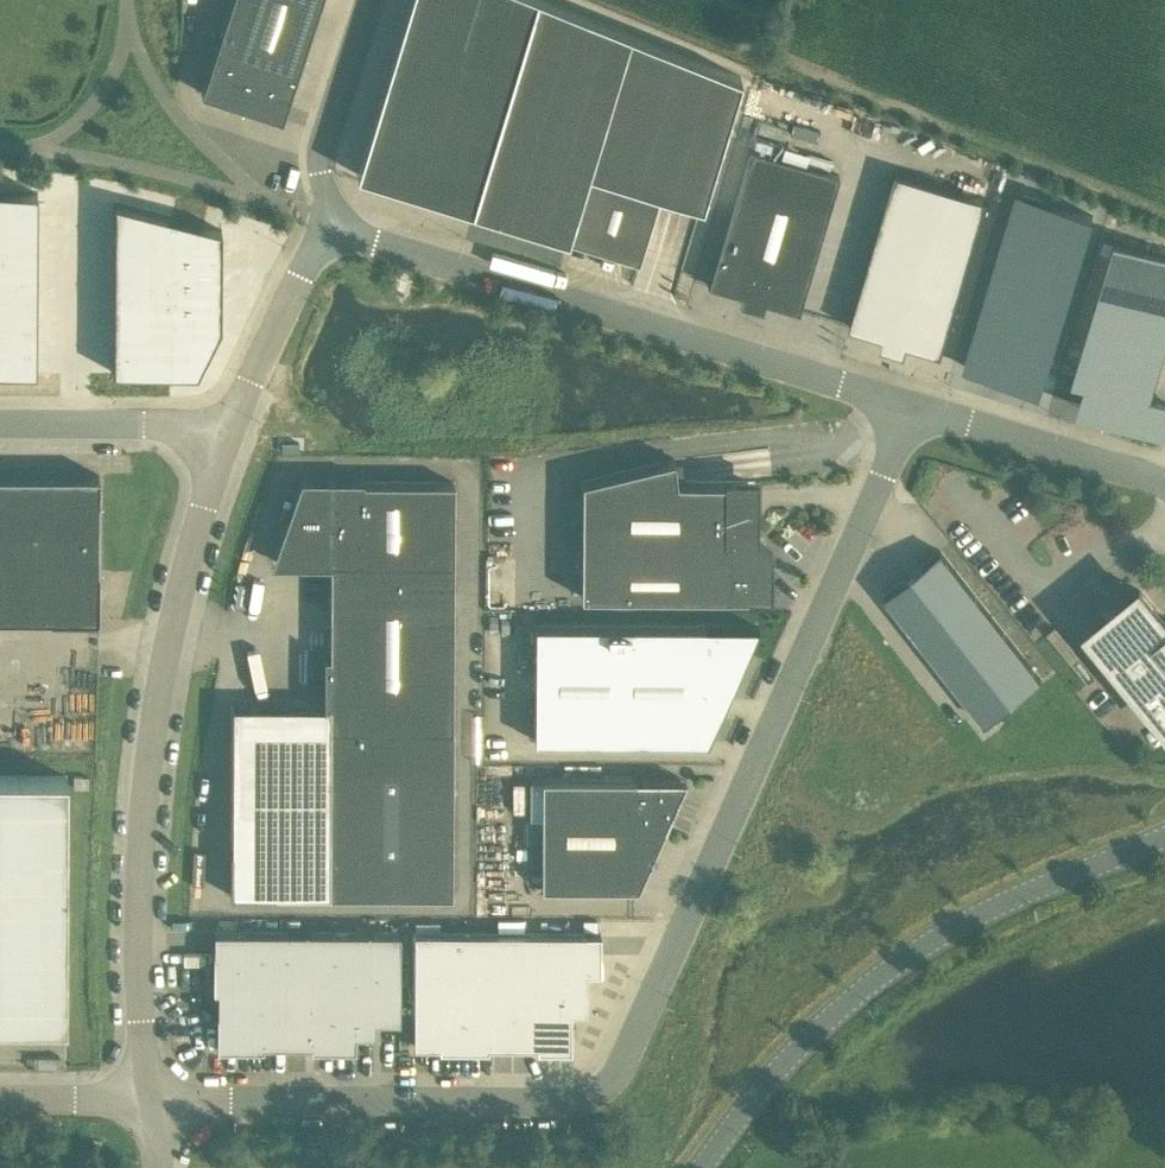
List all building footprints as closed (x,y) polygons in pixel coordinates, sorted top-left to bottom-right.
[(318,0),(233,0),(202,93),(279,119),(318,0)] [(547,0),(409,0),(356,174),(391,185),(456,204),(471,209),(567,238),(574,215),(589,219),(603,174),(657,191),(667,194),(690,201),(701,204),(740,77),(547,0)] [(798,310),(839,175),(749,148),(708,283),(708,282),(707,283),(744,295),(743,299),(760,304),(762,300),(798,311),(799,310),(798,310)] [(906,348),(908,343),(942,353),(987,198),(896,171),(850,326),(884,336),(883,341),(906,348)] [(988,376),(1039,391),(1095,202),(1021,181),(983,308),(1006,315),(988,376)] [(0,188),(0,224),(34,225),(35,190),(0,188)] [(165,212),(109,198),(108,248),(164,249),(165,212)] [(213,223),(165,212),(164,249),(213,250),(213,223)] [(0,224),(0,247),(34,247),(34,225),(0,224)] [(1164,350),(1164,254),(1113,238),(1070,381),(1083,385),(1075,410),(1164,437),(1164,402),(1151,398),(1164,350)] [(0,247),(0,270),(34,270),(34,247),(0,247)] [(164,249),(108,248),(108,271),(164,272),(164,249)] [(213,250),(164,249),(164,272),(213,273),(213,250)] [(0,270),(0,292),(34,293),(34,270),(0,270)] [(164,272),(108,271),(107,293),(164,294),(164,272)] [(213,273),(164,272),(164,294),(213,295),(213,273)] [(0,292),(0,315),(33,316),(34,293),(0,292)] [(164,294),(107,293),(107,316),(163,317),(164,294)] [(213,295),(164,294),(163,317),(213,318),(213,295)] [(0,315),(0,338),(33,338),(33,316),(0,315)] [(163,317),(107,316),(107,339),(163,340),(163,317)] [(213,318),(163,317),(163,340),(163,364),(188,364),(213,318)] [(0,338),(0,362),(33,362),(33,338),(0,338)] [(163,340),(107,339),(107,363),(163,364),(163,340)] [(747,598),(771,598),(771,552),(757,538),(756,477),(726,477),(726,481),(674,481),(672,458),(581,481),(581,531),(537,531),(537,597),(747,598)] [(98,475),(0,475),(0,619),(98,619),(98,572),(98,475)] [(275,894),(328,895),(451,895),(453,482),(364,482),(364,479),(300,479),(294,496),(298,497),(275,562),(319,562),(319,566),(330,566),(329,655),(324,655),(323,706),(233,706),(231,850),(230,850),(230,895),(275,895),(275,894)] [(941,552),(885,596),(986,723),(1042,678),(941,552)] [(1139,590),(1092,629),(1164,718),(1164,621),(1139,590)] [(758,628),(758,626),(534,624),(533,740),(690,742),(690,680),(731,680),(755,628),(758,628)] [(1047,633),(1059,648),(1068,641),(1055,626),(1047,633)] [(66,774),(0,774),(0,1024),(65,1024),(66,774)] [(665,827),(686,780),(529,780),(529,818),(541,818),(541,890),(633,889),(636,889),(636,827),(665,827)] [(399,1021),(400,933),(214,932),(214,952),(213,952),(213,990),(217,990),(216,1049),(263,1049),(263,1046),(310,1046),(310,1049),(355,1050),(355,1034),(373,1034),(373,1035),(375,1035),(375,1021),(399,1021)] [(585,935),(414,933),(413,1046),(438,1046),(438,1050),(488,1050),(488,1047),(536,1047),(536,1050),(570,1051),(570,1011),(585,1012),(585,972),(600,973),(600,934),(585,934),(585,935)]
